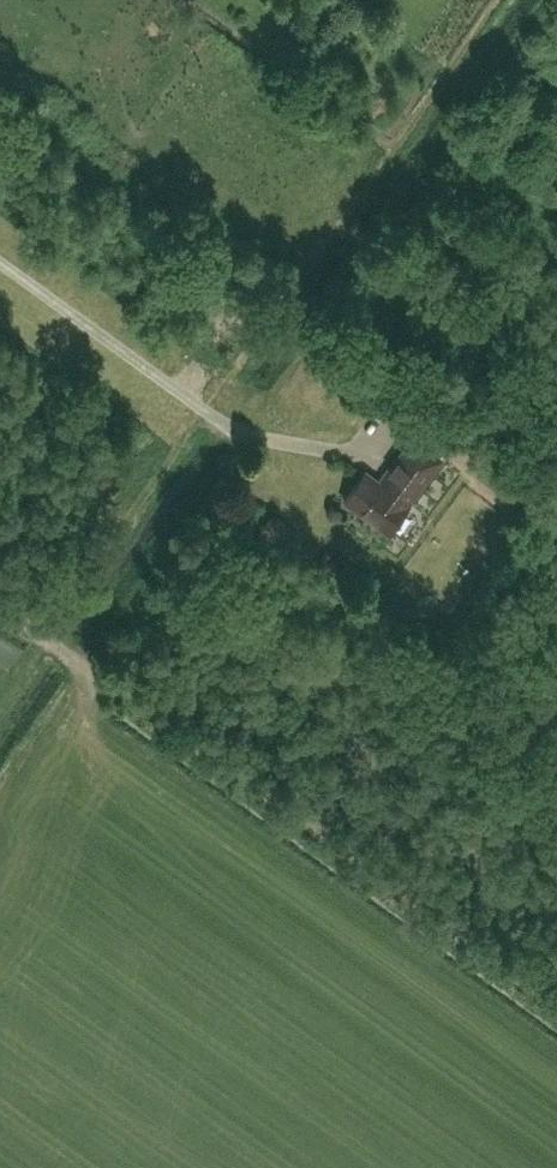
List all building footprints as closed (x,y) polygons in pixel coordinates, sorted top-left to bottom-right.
[(411,503),(409,501),(442,457),(414,436),(381,481),(366,470),(345,498),(389,531),(411,503)]
